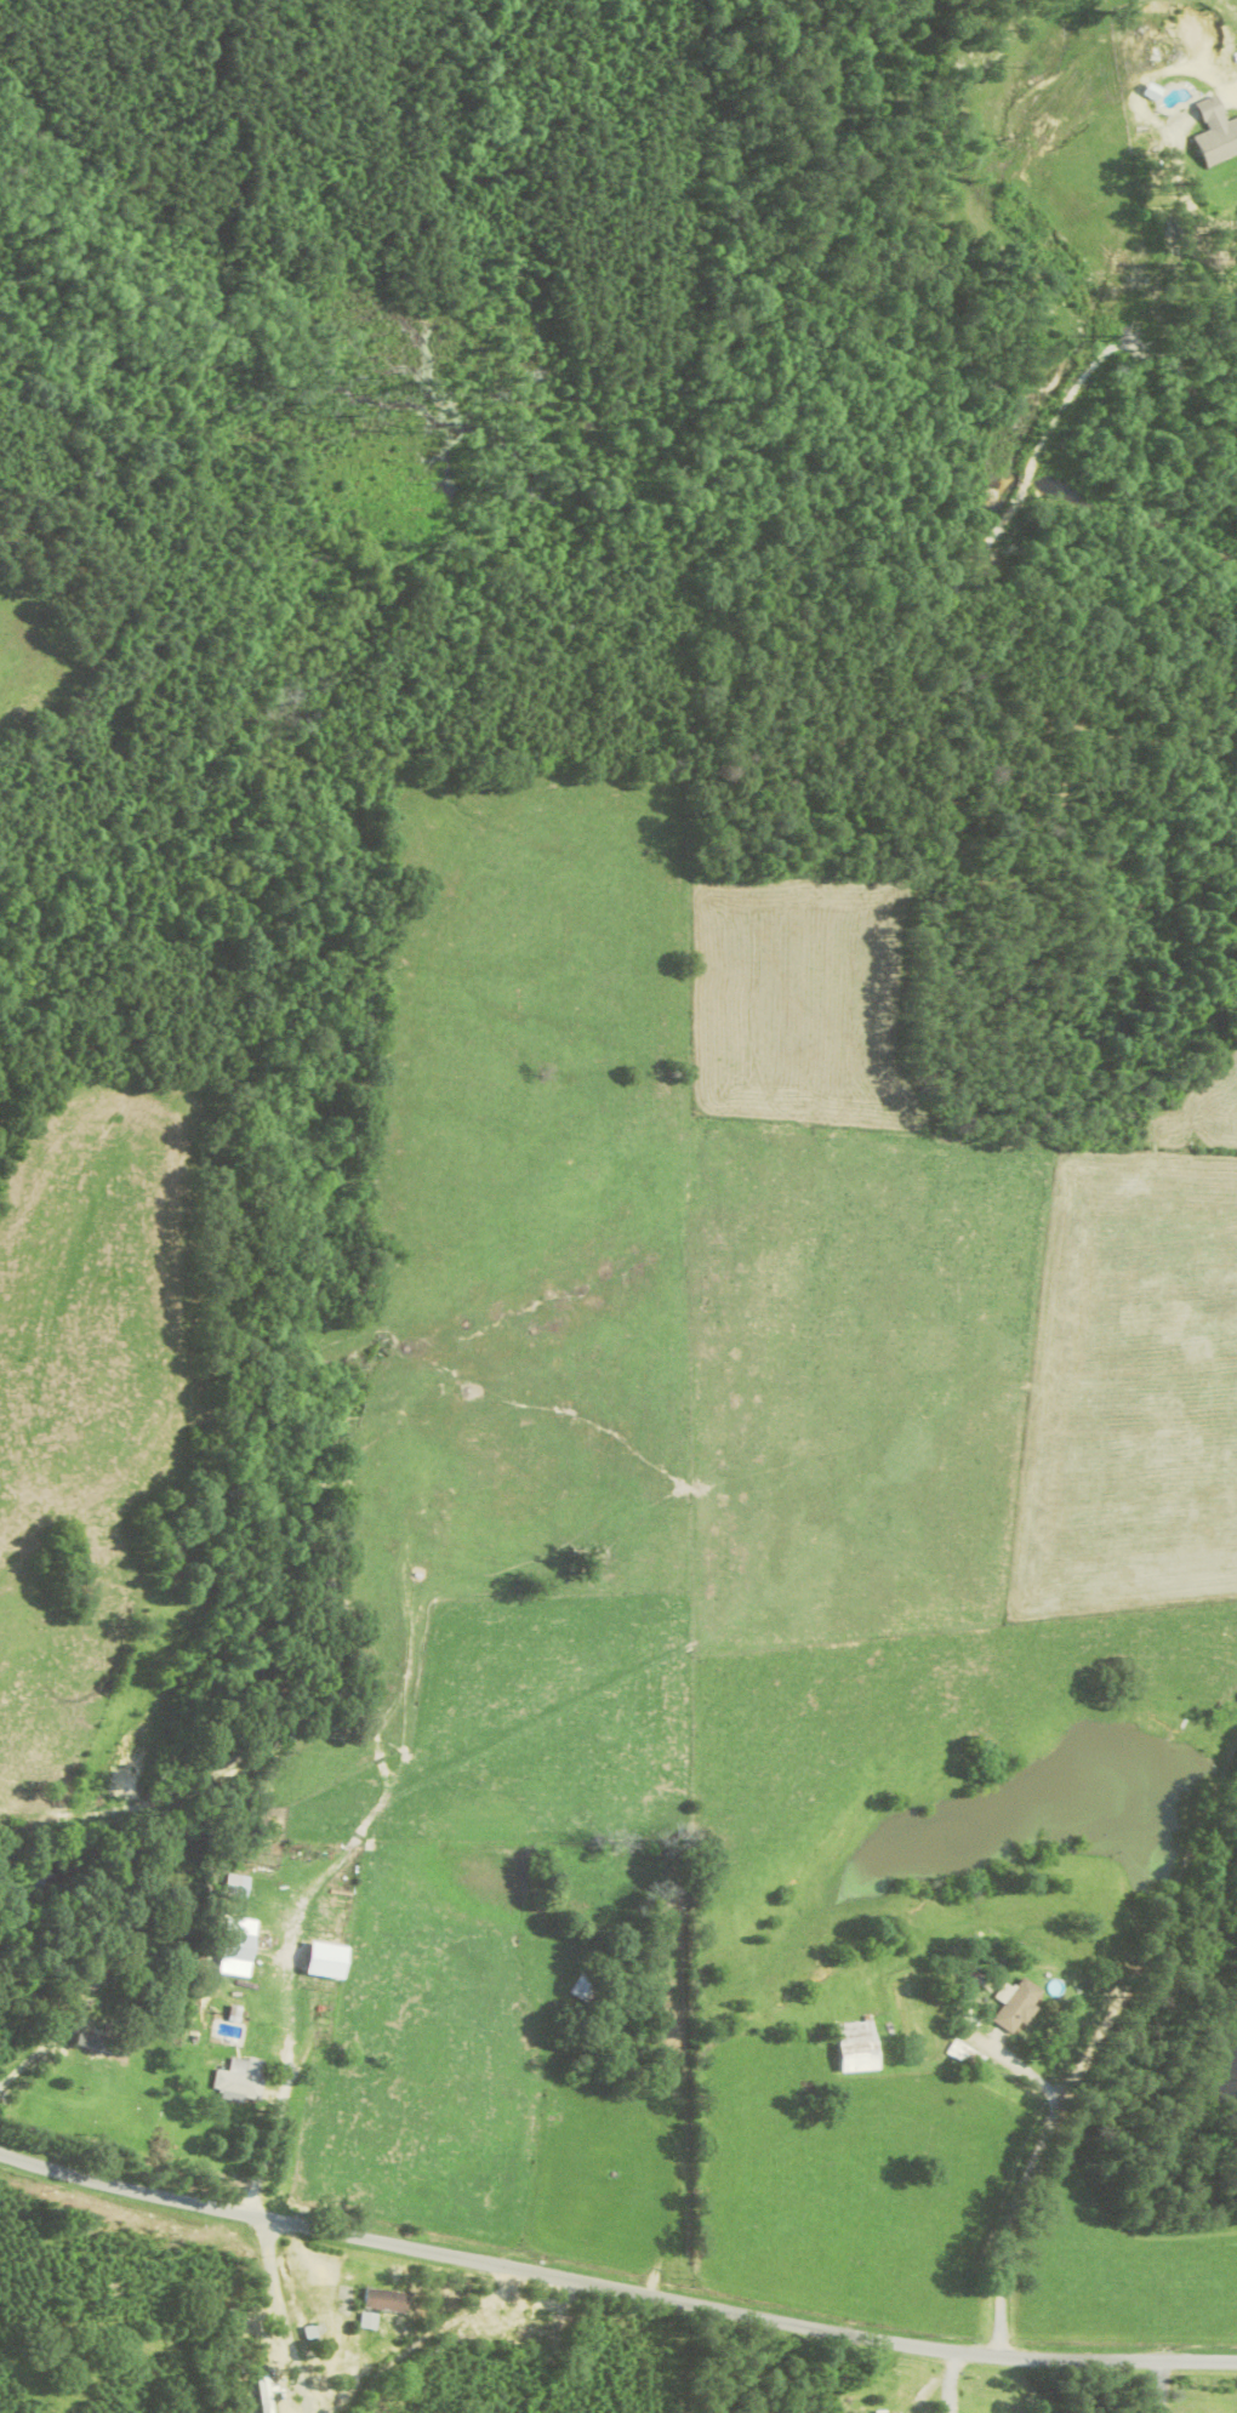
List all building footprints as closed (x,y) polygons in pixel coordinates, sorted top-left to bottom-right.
[(1206,168),(1236,156),(1236,118),(1193,136),(1206,168)] [(248,1902),(250,1864),(229,1862),(226,1901),(248,1902)] [(221,1956),(251,1964),(259,1938),(228,1929),(221,1956)] [(1012,2035),(1047,1995),(1025,1977),(1014,1990),(1006,1983),(994,1996),(1005,2006),(993,2019),(1012,2035)] [(88,1997),(97,2000),(101,1987),(92,1984),(88,1997)] [(840,2072),(879,2071),(877,2022),(838,2024),(840,2072)] [(217,2070),(212,2096),(259,2105),(267,2062),(232,2056),(229,2072),(217,2070)] [(409,2291),(364,2289),(364,2311),(408,2313),(409,2291)] [(264,2412),(275,2412),(267,2376),(256,2378),(264,2412)]
